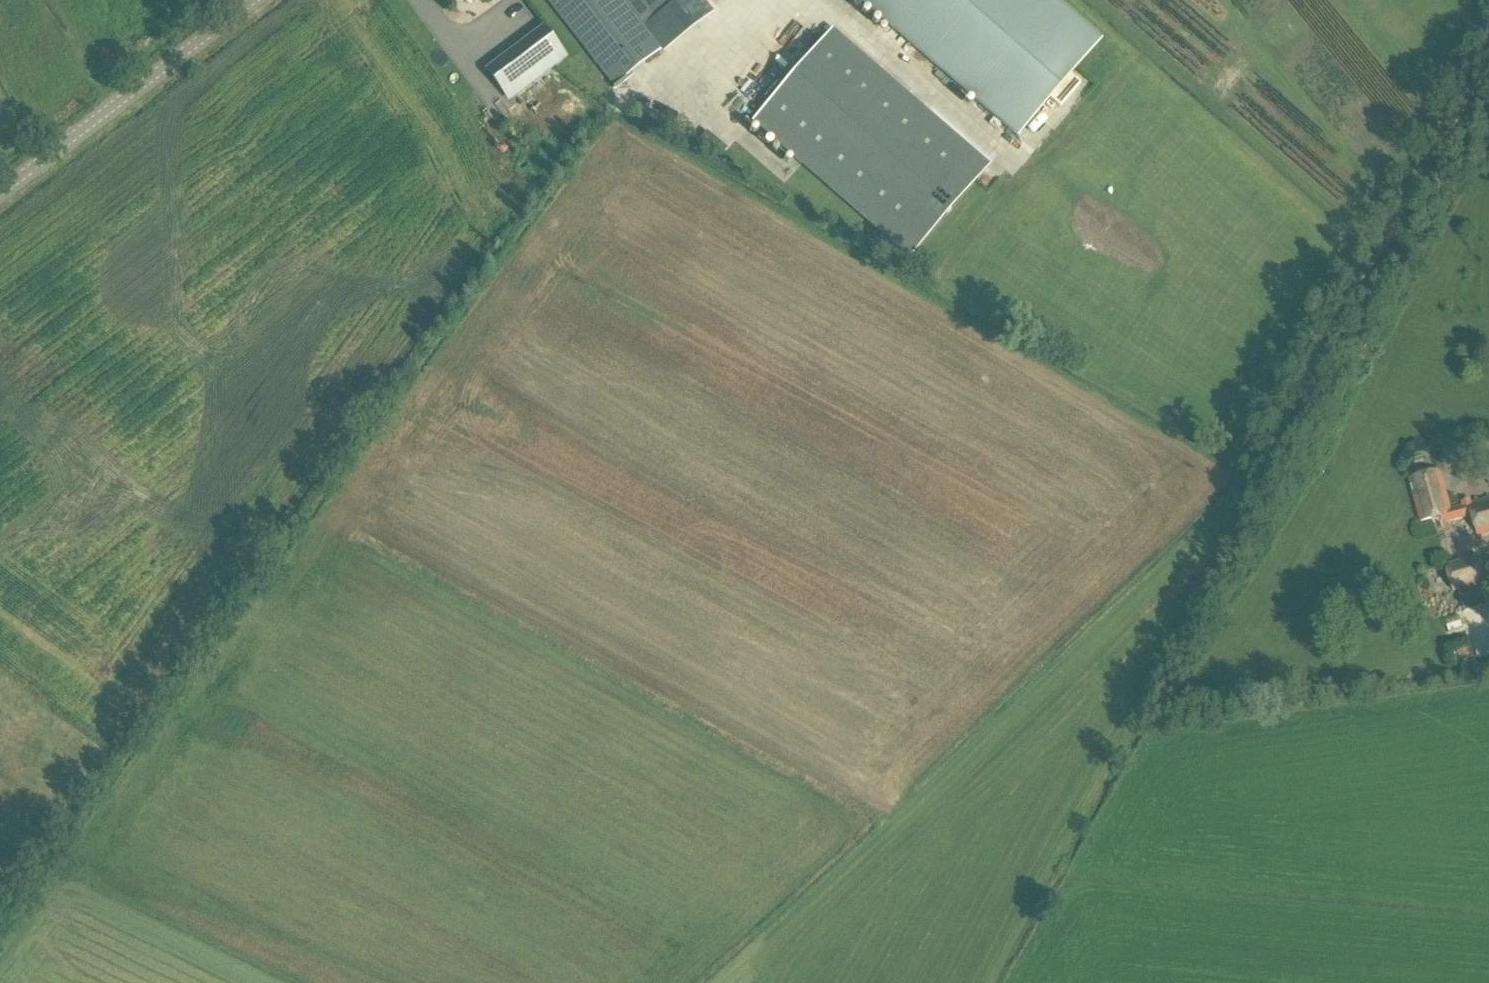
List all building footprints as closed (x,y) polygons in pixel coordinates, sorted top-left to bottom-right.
[(614,87),(660,52),(642,29),(680,0),(547,0),(614,87)] [(1019,140),(1104,41),(1056,0),(855,0),(1019,140)] [(509,99),(565,56),(545,29),(500,63),(509,76),(498,85),(509,99)] [(753,121),(911,257),(990,164),(833,29),(753,121)] [(1441,468),(1404,479),(1417,524),(1444,517),(1445,522),(1479,513),(1475,500),(1471,501),(1470,498),(1460,501),(1460,503),(1451,506),(1441,468)] [(1473,515),(1478,533),(1488,530),(1488,498),(1476,502),(1479,513),(1473,515)] [(1478,554),(1444,564),(1452,592),(1458,590),(1481,583),(1486,581),(1478,554)] [(1481,583),(1458,590),(1465,612),(1488,605),(1481,583)]
